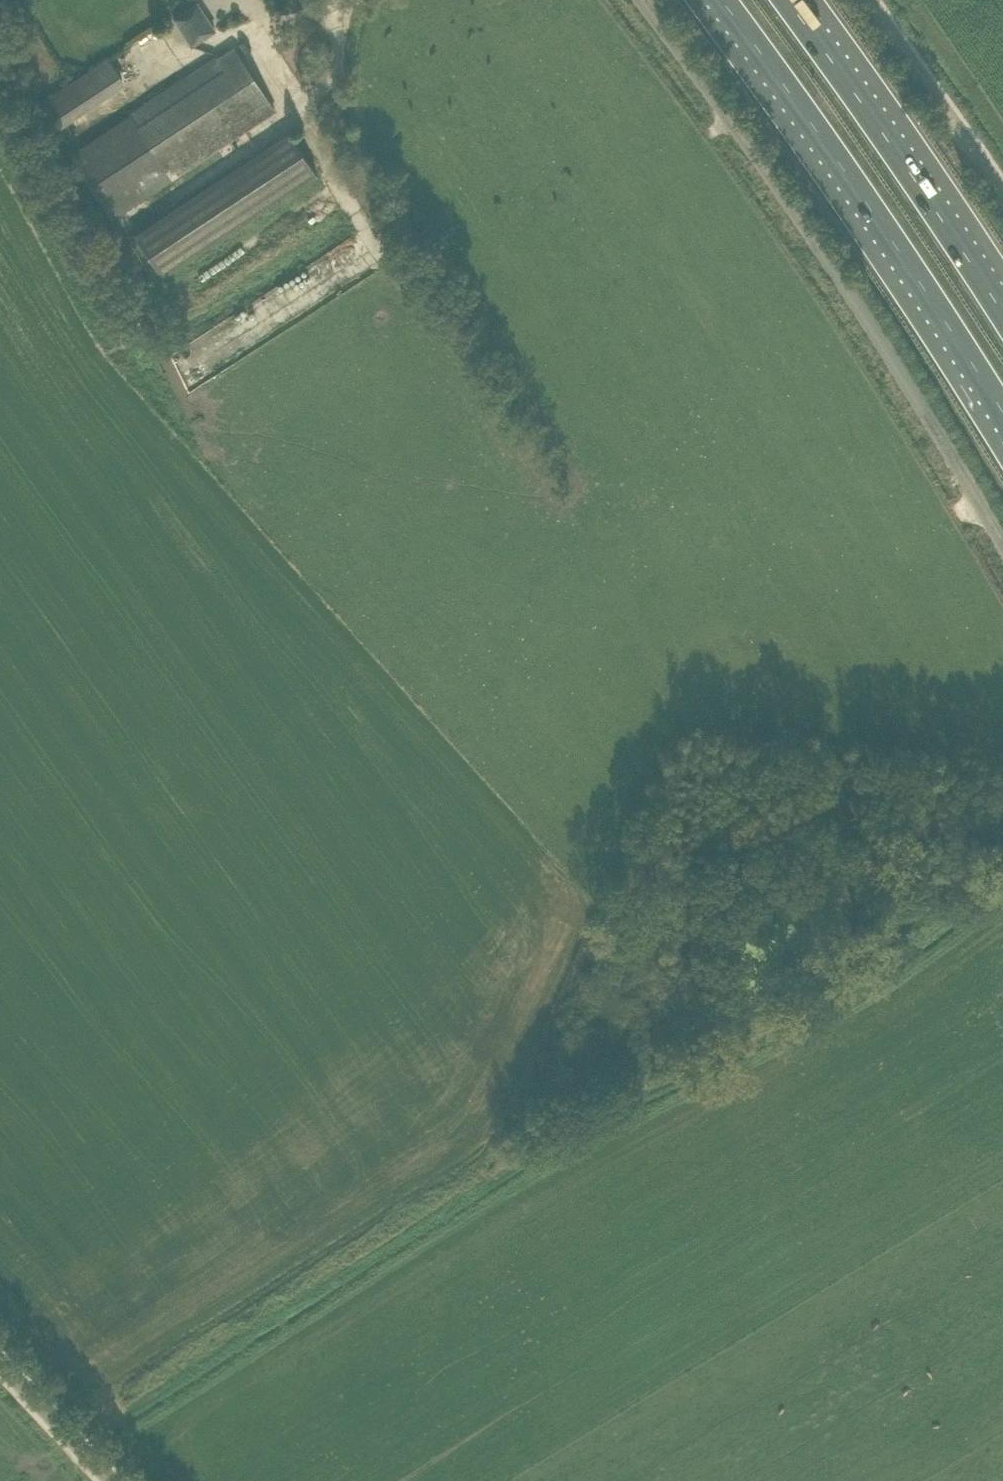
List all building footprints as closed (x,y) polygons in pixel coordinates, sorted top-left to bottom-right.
[(174,19),(192,46),(215,31),(198,3),(174,19)] [(112,219),(275,111),(234,48),(70,156),(112,219)] [(34,105),(53,137),(130,90),(111,58),(34,105)] [(135,236),(162,278),(317,175),(290,133),(135,236)]
